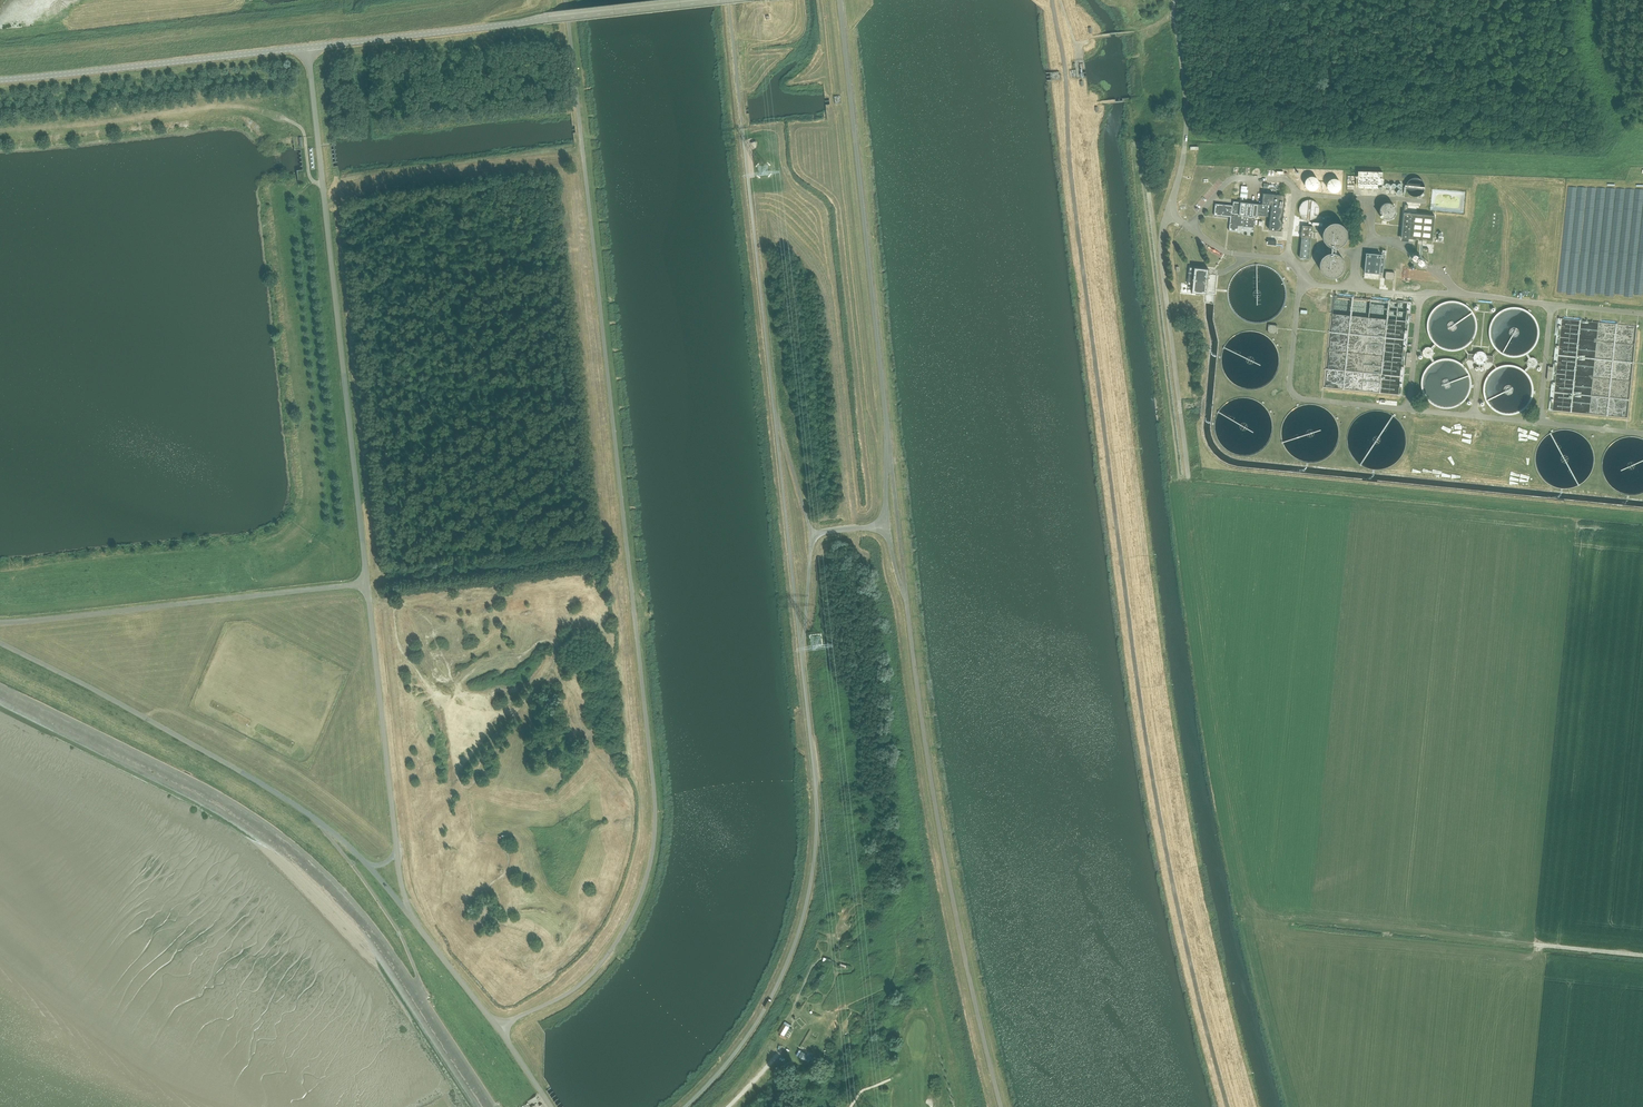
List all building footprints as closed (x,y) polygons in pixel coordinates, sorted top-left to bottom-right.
[(1383,172),(1358,171),(1358,188),(1382,189),(1383,172)] [(1315,177),(1312,176),(1310,177),(1308,178),(1306,179),(1305,181),(1305,184),(1305,186),(1307,188),(1308,189),(1311,190),(1313,190),(1315,189),(1317,188),(1318,185),(1319,183),(1318,181),(1317,179),(1315,177)] [(1405,187),(1406,190),(1407,192),(1409,194),(1412,196),(1415,196),(1418,195),(1420,194),(1422,192),(1424,189),(1424,186),(1423,184),(1422,181),(1420,179),(1417,178),(1414,177),(1411,178),(1409,179),(1407,181),(1406,184),(1405,187)] [(1337,179),(1335,179),(1332,179),(1330,180),(1328,181),(1327,183),(1327,186),(1328,188),(1329,190),(1331,191),(1333,192),(1335,192),(1338,191),(1339,190),(1341,188),(1341,185),(1340,183),(1339,181),(1337,179)] [(1262,204),(1259,204),(1240,202),(1233,201),(1233,205),(1215,204),(1214,215),(1230,217),(1229,231),(1237,231),(1238,227),(1254,228),(1255,217),(1257,217),(1257,216),(1270,217),(1269,230),(1281,231),(1283,231),(1283,229),(1282,229),(1282,225),(1283,225),(1284,223),(1282,223),(1283,219),(1284,219),(1284,217),(1283,217),(1283,213),(1285,213),(1285,211),(1283,211),(1284,207),(1285,208),(1285,205),(1284,205),(1284,202),(1286,202),(1286,200),(1285,199),(1285,195),(1263,193),(1262,204)] [(1315,201),(1312,200),(1309,200),(1306,200),(1303,202),(1301,204),(1299,207),(1299,210),(1299,213),(1301,216),(1303,218),(1305,219),(1308,220),(1311,220),(1314,219),(1317,217),(1318,215),(1319,212),(1319,209),(1318,206),(1317,203),(1315,201)] [(1380,211),(1380,214),(1381,216),(1383,218),(1385,219),(1388,219),(1390,219),(1393,217),(1394,216),(1396,213),(1396,211),(1396,208),(1394,206),(1392,204),(1390,203),(1388,203),(1385,203),(1383,204),(1381,206),(1380,208),(1380,211)] [(1404,212),(1401,241),(1408,241),(1408,239),(1432,241),(1435,216),(1404,212)] [(1337,254),(1337,247),(1341,246),(1344,244),(1346,242),(1347,238),(1347,235),(1347,231),(1345,228),(1343,226),(1340,224),(1337,223),(1333,223),(1330,224),(1327,225),(1325,228),(1323,231),(1323,234),(1323,238),(1324,241),(1326,244),(1328,246),(1328,253),(1325,255),(1322,257),(1321,260),(1320,263),(1320,266),(1320,270),(1322,272),(1324,275),(1327,276),(1330,277),(1333,277),(1336,277),(1339,275),(1342,273),(1343,270),(1344,267),(1344,264),(1344,260),(1342,258),(1340,255),(1337,254)] [(1311,238),(1313,226),(1302,225),(1301,237),(1302,237),(1299,258),(1309,259),(1311,238)] [(1385,255),(1366,253),(1363,278),(1379,280),(1379,274),(1382,274),(1385,255)] [(1206,294),(1208,269),(1189,267),(1188,285),(1192,285),(1192,293),(1196,293),(1196,295),(1199,295),(1199,293),(1206,294)] [(1394,280),(1394,272),(1385,271),(1385,279),(1394,280)] [(1477,328),(1477,323),(1476,319),(1474,314),(1471,310),(1468,307),(1464,304),(1460,302),(1455,301),(1450,301),(1445,302),(1441,303),(1437,306),(1433,309),(1430,313),(1428,318),(1427,322),(1427,327),(1427,332),(1429,336),(1431,340),(1434,344),(1438,347),(1442,349),(1447,350),(1451,351),(1456,351),(1461,349),(1465,347),(1469,345),(1472,341),(1474,337),(1476,333),(1477,328)] [(1489,336),(1490,340),(1492,345),(1495,349),(1499,352),(1503,355),(1507,356),(1512,357),(1517,357),(1522,356),(1526,354),(1530,351),(1534,348),(1536,344),(1538,339),(1539,334),(1539,329),(1538,325),(1536,320),(1533,316),(1530,313),(1526,310),(1522,308),(1517,307),(1513,307),(1508,308),(1504,309),(1499,311),(1496,314),(1493,318),(1491,322),(1489,327),(1489,331),(1489,336)] [(1432,349),(1431,348),(1429,347),(1427,347),(1425,348),(1423,350),(1422,352),(1422,354),(1423,356),(1425,357),(1427,358),(1429,358),(1431,357),(1433,355),(1433,353),(1433,351),(1432,349)] [(1476,352),(1474,354),(1467,353),(1467,359),(1474,360),(1475,362),(1477,364),(1479,364),(1482,364),(1484,363),(1486,361),(1492,362),(1493,356),(1486,355),(1485,353),(1483,352),(1481,351),(1478,351),(1476,352)] [(1527,361),(1526,363),(1527,365),(1528,367),(1530,368),(1532,368),(1534,368),(1535,367),(1537,366),(1537,364),(1537,361),(1536,359),(1534,358),(1532,357),(1530,358),(1528,359),(1527,361)] [(1430,364),(1427,367),(1424,371),(1422,375),(1421,379),(1421,384),(1421,389),(1423,393),(1425,397),(1428,401),(1431,404),(1435,406),(1440,408),(1444,409),(1449,409),(1453,408),(1458,406),(1462,404),(1465,401),(1468,397),(1470,393),(1471,388),(1472,383),(1471,379),(1470,374),(1468,370),(1465,366),(1461,363),(1457,361),(1453,359),(1448,358),(1443,358),(1439,359),(1434,361),(1430,364)] [(1490,372),(1487,376),(1485,380),(1483,385),(1483,389),(1483,394),(1484,399),(1487,403),(1489,407),(1493,410),(1497,412),(1501,414),(1506,415),(1511,415),(1515,414),(1520,412),(1524,409),(1527,406),(1530,402),(1532,398),(1533,393),(1533,388),(1532,383),(1531,379),(1528,375),(1525,371),(1521,368),(1517,366),(1512,365),(1507,364),(1502,365),(1498,367),(1493,369),(1490,372)] [(784,1024),(779,1032),(784,1035),(789,1027),(784,1024)] [(801,1051),(798,1056),(803,1060),(807,1054),(801,1051)] [(542,1104),(540,1106),(537,1102),(540,1100),(536,1094),(520,1106),(544,1106),(542,1104)]
